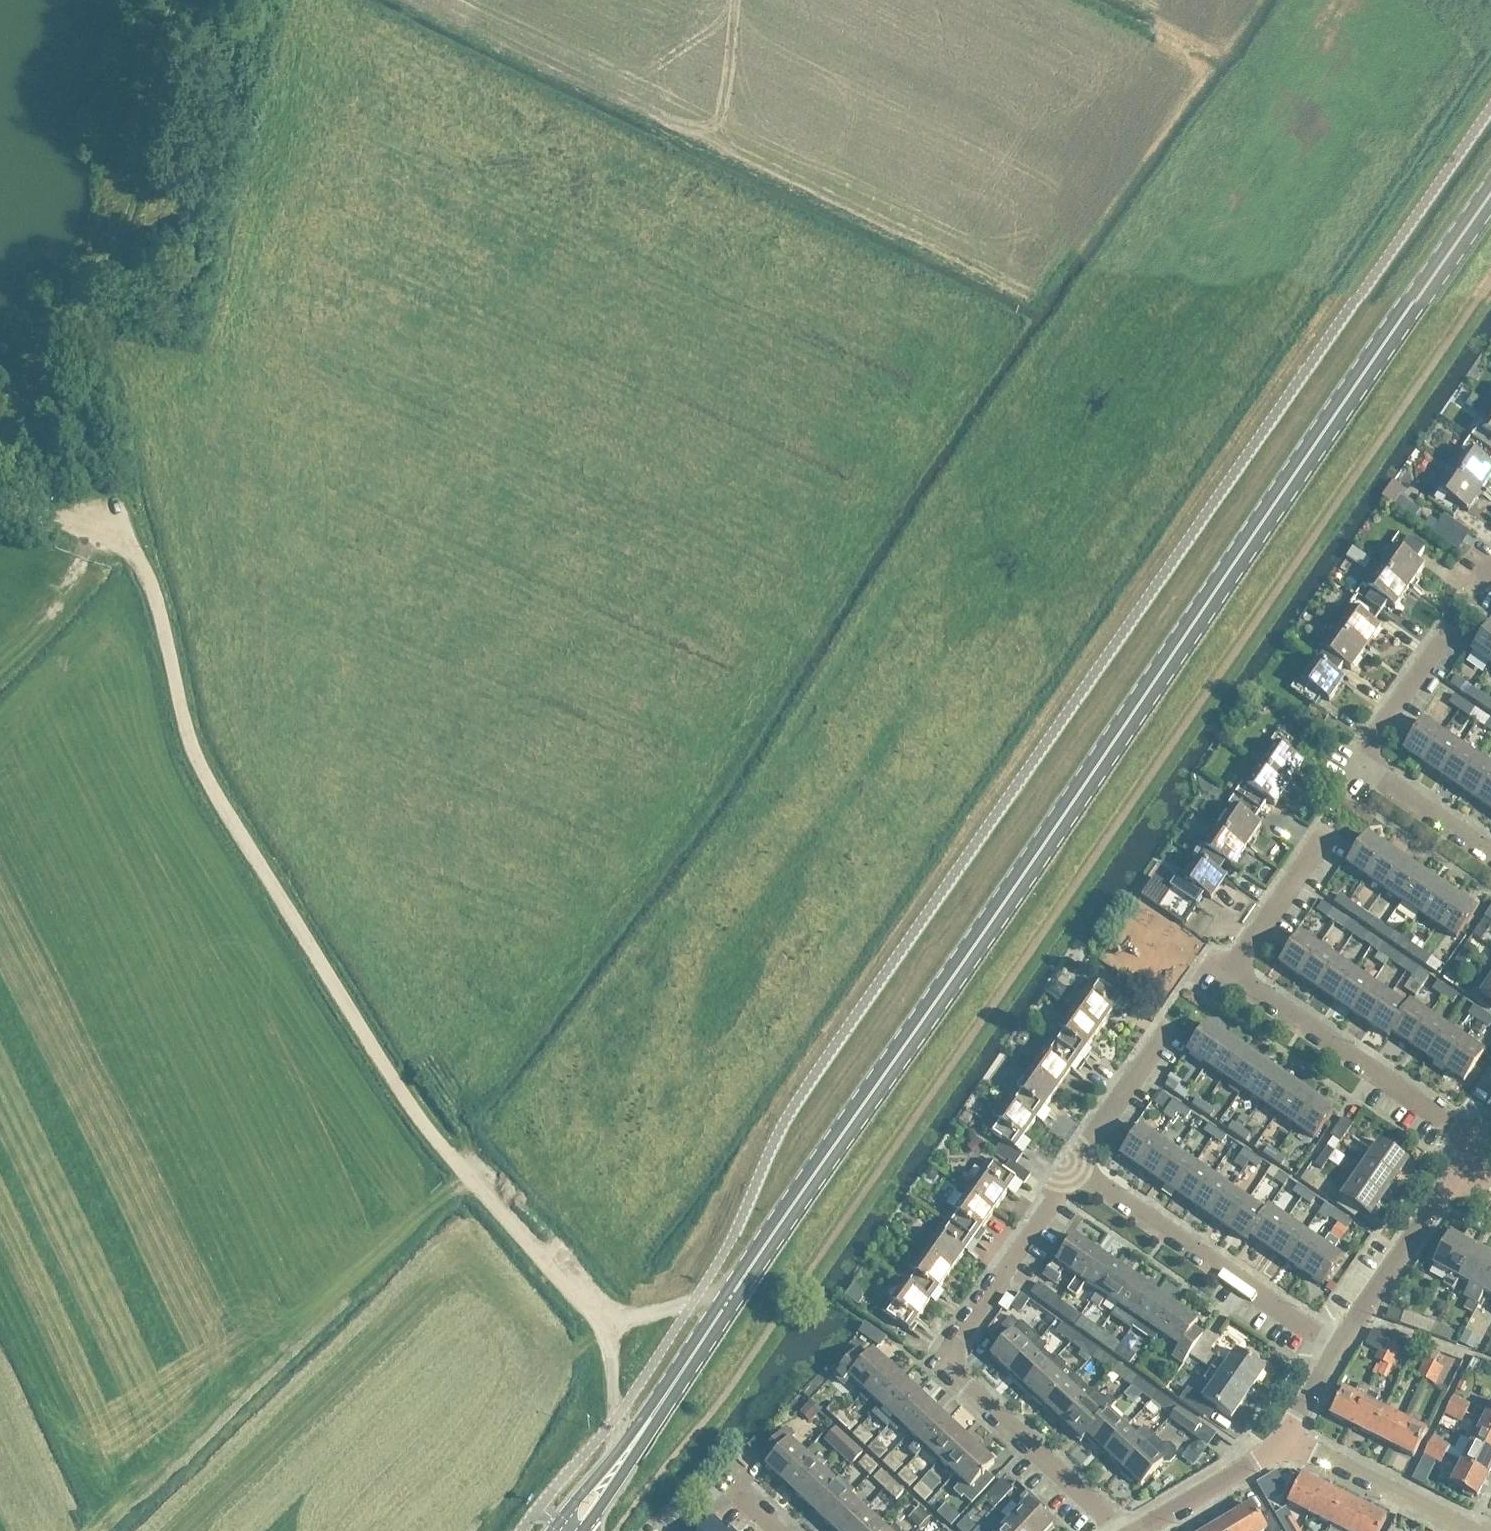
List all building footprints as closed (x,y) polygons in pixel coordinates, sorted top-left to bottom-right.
[(1483,427),(1479,424),(1471,436),(1490,449),(1490,416),(1483,427)] [(1471,436),(1464,447),(1468,450),(1454,470),(1482,489),(1490,476),(1490,463),(1490,462),(1490,461),(1490,449),(1471,436)] [(1436,487),(1429,498),(1454,515),(1461,505),(1468,510),(1482,489),(1454,470),(1445,463),(1441,468),(1447,472),(1436,487)] [(1444,513),(1431,531),(1458,549),(1470,531),(1444,513)] [(1382,567),(1409,586),(1425,564),(1417,558),(1424,549),(1399,531),(1391,542),(1396,546),(1382,567)] [(1409,586),(1382,567),(1368,586),(1363,583),(1355,594),(1379,612),(1387,601),(1395,607),(1409,586)] [(1379,612),(1355,594),(1347,605),(1352,608),(1337,629),(1365,648),(1380,627),(1373,621),(1379,612)] [(1490,662),(1490,622),(1471,650),(1490,663),(1490,662)] [(1365,648),(1337,629),(1323,649),(1319,646),(1311,656),(1316,659),(1336,674),(1336,673),(1343,663),(1351,669),(1365,648)] [(1336,674),(1316,659),(1302,679),(1297,676),(1289,688),(1314,705),(1321,694),(1329,700),(1344,678),(1336,673),(1336,674)] [(1454,675),(1449,684),(1460,691),(1466,683),(1454,675)] [(1475,702),(1485,708),(1490,700),(1481,693),(1475,702)] [(1464,701),(1453,694),(1448,702),(1459,709),(1464,701)] [(1464,701),(1459,709),(1469,716),(1475,708),(1464,701)] [(1422,762),(1442,733),(1423,720),(1403,749),(1422,762)] [(1260,765),(1288,784),(1302,762),(1294,756),(1301,746),(1277,729),(1269,741),(1274,744),(1260,765)] [(1460,745),(1442,733),(1422,762),(1440,774),(1460,745)] [(1460,745),(1440,774),(1458,786),(1478,757),(1460,745)] [(1458,786),(1476,798),(1490,776),(1490,767),(1478,757),(1458,786)] [(1288,784),(1260,765),(1246,785),(1241,782),(1234,793),(1258,809),(1266,799),(1274,804),(1288,784)] [(1476,798),(1490,809),(1490,776),(1476,798)] [(1258,809),(1234,793),(1227,804),(1231,807),(1217,827),(1246,846),(1260,825),(1252,819),(1258,809)] [(1246,846),(1217,827),(1204,847),(1199,844),(1191,855),(1196,858),(1216,872),(1217,871),(1224,862),(1232,867),(1246,846)] [(1365,875),(1385,846),(1366,833),(1346,862),(1365,875)] [(1385,846),(1365,875),(1383,887),(1403,858),(1385,846)] [(1216,872),(1196,858),(1182,879),(1178,876),(1166,892),(1150,882),(1141,895),(1182,923),(1202,893),(1210,899),(1225,877),(1217,871),(1216,872)] [(1421,871),(1403,858),(1383,887),(1401,899),(1421,871)] [(1439,883),(1421,871),(1401,899),(1419,911),(1439,883)] [(1439,883),(1419,911),(1437,924),(1456,895),(1439,883)] [(1221,884),(1214,894),(1235,907),(1242,898),(1221,884)] [(1343,909),(1348,900),(1338,893),(1333,902),(1343,909)] [(1475,908),(1456,895),(1437,924),(1456,936),(1475,908)] [(1348,900),(1343,909),(1352,915),(1357,906),(1348,900)] [(1340,914),(1321,901),(1316,909),(1334,922),(1340,914)] [(1203,924),(1220,937),(1229,925),(1212,912),(1203,924)] [(1340,914),(1334,922),(1337,924),(1352,934),(1358,926),(1340,914)] [(1490,924),(1490,919),(1485,915),(1478,926),(1486,931),(1490,924)] [(1374,918),(1369,926),(1378,933),(1384,925),(1374,918)] [(1384,925),(1378,933),(1396,945),(1405,932),(1397,927),(1394,932),(1384,925)] [(1358,926),(1352,934),(1362,941),(1368,933),(1358,926)] [(1304,931),(1301,935),(1299,934),(1279,962),(1298,975),(1318,947),(1309,940),(1312,936),(1304,931)] [(1405,932),(1396,945),(1414,957),(1420,949),(1410,943),(1414,937),(1406,931),(1405,932)] [(1376,938),(1370,946),(1379,952),(1374,958),(1383,965),(1388,959),(1394,951),(1376,938)] [(1319,947),(1318,947),(1298,975),(1316,987),(1336,959),(1328,953),(1331,948),(1322,942),(1319,947)] [(1474,947),(1467,942),(1460,951),(1468,956),(1474,947)] [(1403,957),(1394,951),(1388,959),(1406,971),(1412,963),(1403,957)] [(1460,951),(1453,962),(1460,968),(1468,956),(1460,951)] [(1431,957),(1425,965),(1439,974),(1445,966),(1444,965),(1431,957)] [(1336,959),(1316,987),(1334,999),(1353,971),(1336,959)] [(1418,967),(1412,963),(1406,971),(1423,983),(1429,975),(1418,967)] [(1353,971),(1334,999),(1352,1011),(1371,983),(1353,971)] [(1072,1010),(1098,1028),(1120,997),(1094,978),(1072,1010)] [(1481,993),(1490,1000),(1490,978),(1481,993)] [(1447,987),(1437,980),(1431,988),(1442,995),(1447,987)] [(1389,995),(1371,983),(1352,1011),(1369,1023),(1389,995)] [(1447,987),(1442,995),(1451,1002),(1457,994),(1447,987)] [(1389,995),(1369,1023),(1388,1036),(1391,1031),(1406,1007),(1389,995)] [(1406,1007),(1391,1031),(1409,1043),(1429,1014),(1410,1001),(1406,1007)] [(1483,1012),(1473,1005),(1467,1013),(1477,1020),(1483,1012)] [(1098,1028),(1072,1010),(1050,1040),(1077,1059),(1098,1028)] [(1477,1020),(1488,1026),(1490,1021),(1490,1017),(1483,1012),(1477,1020)] [(1447,1026),(1429,1014),(1409,1043),(1426,1055),(1447,1026)] [(1206,1064),(1225,1036),(1206,1023),(1187,1051),(1206,1064)] [(1447,1026),(1426,1055),(1444,1067),(1464,1038),(1447,1026)] [(1225,1036),(1206,1064),(1213,1069),(1223,1076),(1224,1076),(1243,1048),(1225,1036)] [(1483,1051),(1464,1038),(1444,1067),(1463,1080),(1483,1051)] [(1050,1040),(1029,1070),(1056,1089),(1077,1059),(1050,1040)] [(1243,1048),(1224,1076),(1232,1081),(1228,1087),(1238,1094),(1242,1088),(1261,1061),(1243,1048)] [(1261,1061),(1242,1088),(1260,1100),(1278,1073),(1261,1061)] [(1056,1089),(1029,1070),(1007,1100),(1034,1119),(1056,1089)] [(1278,1073),(1260,1100),(1277,1113),(1296,1085),(1278,1073)] [(1169,1078),(1164,1085),(1174,1092),(1179,1085),(1169,1078)] [(1296,1085),(1277,1113),(1295,1125),(1314,1097),(1296,1085)] [(1196,1097),(1190,1104),(1200,1111),(1205,1104),(1196,1097)] [(1333,1110),(1314,1097),(1295,1125),(1314,1138),(1333,1110)] [(1181,1105),(1172,1099),(1167,1106),(1176,1112),(1181,1105)] [(1007,1100),(987,1129),(1002,1140),(994,1150),(1009,1161),(1015,1165),(1022,1154),(1013,1148),(1034,1119),(1007,1100)] [(1214,1110),(1205,1104),(1200,1111),(1209,1117),(1214,1110)] [(1190,1111),(1181,1105),(1176,1112),(1186,1118),(1190,1111)] [(1352,1123),(1351,1122),(1342,1116),(1329,1135),(1339,1142),(1352,1123)] [(1235,1135),(1240,1128),(1231,1122),(1226,1129),(1235,1135)] [(1217,1129),(1208,1123),(1203,1130),(1212,1136),(1217,1129)] [(1139,1168),(1158,1140),(1139,1127),(1120,1155),(1139,1168)] [(1249,1134),(1240,1128),(1235,1135),(1244,1141),(1249,1134)] [(1217,1129),(1212,1136),(1221,1142),(1226,1135),(1217,1129)] [(1158,1140),(1139,1168),(1157,1180),(1176,1152),(1158,1140)] [(1379,1141),(1366,1160),(1393,1179),(1406,1160),(1379,1141)] [(1333,1150),(1326,1145),(1320,1155),(1327,1159),(1333,1150)] [(1271,1159),(1276,1152),(1267,1146),(1262,1153),(1271,1159)] [(1243,1147),(1239,1154),(1248,1161),(1253,1154),(1243,1147)] [(1193,1164),(1176,1152),(1157,1180),(1175,1192),(1193,1164)] [(1276,1152),(1271,1159),(1280,1165),(1285,1158),(1276,1152)] [(1253,1154),(1248,1161),(1256,1167),(1261,1160),(1253,1154)] [(1327,1159),(1320,1155),(1314,1163),(1311,1162),(1305,1171),(1314,1177),(1327,1159)] [(986,1160),(965,1190),(992,1209),(1014,1179),(1023,1185),(1029,1175),(1009,1161),(1002,1171),(986,1160)] [(1393,1179),(1366,1160),(1354,1178),(1381,1196),(1393,1179)] [(1193,1164),(1175,1192),(1193,1204),(1211,1176),(1193,1164)] [(1278,1172),(1274,1178),(1283,1185),(1288,1178),(1278,1172)] [(1229,1188),(1211,1176),(1193,1204),(1211,1216),(1229,1188)] [(1381,1196),(1354,1178),(1341,1196),(1368,1215),(1381,1196)] [(1306,1190),(1296,1184),(1292,1191),(1301,1198),(1306,1190)] [(1247,1200),(1229,1188),(1211,1216),(1228,1228),(1247,1200)] [(992,1209),(965,1190),(944,1220),(971,1239),(992,1209)] [(1315,1197),(1306,1190),(1301,1198),(1310,1204),(1315,1197)] [(1247,1200),(1228,1228),(1247,1241),(1250,1236),(1265,1212),(1247,1200)] [(1268,1208),(1265,1212),(1250,1236),(1267,1248),(1286,1220),(1268,1208)] [(1328,1216),(1330,1217),(1326,1223),(1333,1228),(1337,1222),(1346,1228),(1351,1221),(1333,1209),(1328,1216)] [(944,1220),(923,1250),(950,1269),(971,1239),(944,1220)] [(1286,1220),(1267,1248),(1285,1260),(1304,1232),(1286,1220)] [(1304,1232),(1285,1260),(1303,1272),(1322,1244),(1304,1232)] [(1328,1234),(1322,1244),(1303,1272),(1322,1285),(1334,1267),(1343,1273),(1350,1263),(1332,1251),(1338,1241),(1328,1234)] [(1457,1277),(1473,1246),(1449,1234),(1433,1264),(1448,1272),(1442,1283),(1452,1289),(1458,1278),(1457,1277)] [(1077,1277),(1095,1250),(1074,1236),(1061,1255),(1058,1253),(1043,1275),(1054,1283),(1064,1268),(1077,1277)] [(1473,1246),(1457,1277),(1458,1278),(1473,1286),(1467,1297),(1469,1297),(1463,1308),(1472,1312),(1483,1291),(1482,1291),(1490,1274),(1490,1256),(1473,1246)] [(923,1250),(902,1280),(929,1299),(950,1269),(923,1250)] [(1095,1250),(1077,1277),(1067,1291),(1075,1297),(1085,1282),(1097,1291),(1115,1264),(1095,1250)] [(1115,1264),(1097,1291),(1090,1301),(1098,1306),(1105,1296),(1117,1304),(1136,1278),(1115,1264)] [(1482,1291),(1483,1291),(1490,1295),(1490,1274),(1482,1291)] [(1156,1291),(1136,1278),(1117,1304),(1138,1318),(1156,1291)] [(929,1299),(902,1280),(881,1311),(907,1330),(929,1299)] [(1037,1283),(1030,1293),(1054,1310),(1061,1300),(1037,1283)] [(1156,1291),(1138,1318),(1132,1326),(1153,1340),(1159,1332),(1177,1305),(1156,1291)] [(1005,1311),(1013,1299),(1004,1294),(996,1305),(1005,1311)] [(1065,1305),(1058,1314),(1073,1325),(1080,1316),(1065,1305)] [(1197,1319),(1177,1305),(1159,1332),(1179,1346),(1173,1355),(1183,1362),(1189,1354),(1201,1338),(1190,1331),(1197,1319)] [(1435,1322),(1403,1311),(1399,1323),(1429,1333),(1435,1322)] [(1022,1321),(1019,1323),(1010,1315),(990,1336),(999,1344),(990,1355),(1008,1372),(1030,1349),(1039,1339),(1040,1338),(1022,1321)] [(1265,1335),(1275,1321),(1266,1315),(1257,1329),(1265,1335)] [(1093,1339),(1100,1330),(1085,1319),(1079,1328),(1093,1339)] [(1435,1322),(1429,1333),(1449,1341),(1454,1331),(1435,1322)] [(1062,1323),(1056,1332),(1070,1342),(1077,1333),(1062,1323)] [(1391,1345),(1395,1337),(1373,1328),(1364,1342),(1378,1350),(1374,1358),(1382,1362),(1391,1345)] [(1457,1341),(1473,1349),(1479,1337),(1464,1329),(1457,1341)] [(1100,1330),(1093,1339),(1108,1350),(1115,1340),(1100,1330)] [(1206,1330),(1201,1338),(1189,1354),(1210,1369),(1247,1394),(1264,1369),(1236,1349),(1226,1363),(1210,1352),(1219,1338),(1206,1330)] [(1039,1339),(1030,1349),(1008,1372),(1026,1389),(1048,1365),(1054,1359),(1043,1349),(1046,1346),(1039,1339)] [(1084,1339),(1077,1348),(1090,1357),(1097,1348),(1084,1339)] [(1120,1344),(1113,1354),(1128,1364),(1135,1355),(1120,1344)] [(1399,1349),(1391,1345),(1382,1362),(1390,1367),(1399,1349)] [(1430,1347),(1424,1359),(1416,1375),(1425,1380),(1433,1363),(1439,1351),(1430,1347)] [(1097,1348),(1090,1357),(1111,1372),(1117,1363),(1097,1348)] [(887,1365),(871,1350),(860,1362),(852,1354),(832,1375),(842,1384),(848,1377),(864,1391),(887,1365)] [(1057,1357),(1054,1359),(1048,1365),(1026,1389),(1044,1406),(1073,1375),(1064,1367),(1066,1365),(1057,1357)] [(1117,1363),(1111,1372),(1123,1381),(1129,1372),(1117,1363)] [(1433,1363),(1425,1380),(1433,1384),(1441,1367),(1433,1363)] [(887,1365),(864,1391),(859,1396),(866,1402),(870,1397),(879,1405),(903,1379),(887,1365)] [(1247,1394),(1210,1369),(1203,1379),(1211,1384),(1202,1398),(1186,1387),(1178,1399),(1203,1416),(1211,1404),(1231,1418),(1247,1394)] [(1091,1392),(1073,1375),(1044,1406),(1062,1423),(1084,1399),(1091,1392)] [(1137,1377),(1131,1386),(1144,1396),(1151,1387),(1137,1377)] [(879,1405),(871,1413),(887,1426),(889,1423),(894,1419),(918,1393),(903,1379),(879,1405)] [(1359,1382),(1353,1394),(1343,1389),(1335,1403),(1332,1402),(1328,1410),(1331,1411),(1329,1415),(1350,1426),(1369,1388),(1359,1382)] [(1369,1388),(1350,1426),(1370,1436),(1384,1409),(1373,1404),(1379,1393),(1369,1388)] [(1091,1392),(1084,1399),(1062,1423),(1080,1440),(1085,1434),(1102,1416),(1107,1410),(1115,1402),(1108,1395),(1104,1400),(1093,1390),(1091,1392)] [(1157,1392),(1151,1401),(1165,1410),(1170,1402),(1157,1392)] [(894,1419),(889,1423),(896,1429),(900,1425),(908,1432),(932,1406),(918,1393),(894,1419)] [(1469,1404),(1453,1396),(1452,1395),(1448,1403),(1465,1412),(1469,1404)] [(836,1421),(845,1412),(833,1401),(824,1410),(836,1421)] [(1486,1411),(1477,1406),(1472,1416),(1477,1418),(1477,1419),(1490,1426),(1490,1401),(1486,1411)] [(810,1421),(819,1411),(808,1402),(799,1412),(810,1421)] [(1465,1412),(1448,1403),(1443,1412),(1460,1421),(1465,1412)] [(917,1440),(908,1449),(915,1456),(924,1446),(948,1421),(932,1406),(908,1432),(917,1440)] [(1177,1407),(1170,1417),(1193,1434),(1201,1424),(1177,1407)] [(1405,1419),(1384,1409),(1370,1436),(1391,1446),(1405,1419)] [(1119,1422),(1107,1410),(1102,1416),(1085,1434),(1103,1451),(1126,1428),(1131,1422),(1125,1416),(1119,1422)] [(845,1412),(836,1421),(847,1431),(855,1422),(845,1412)] [(1405,1419),(1391,1446),(1412,1456),(1425,1430),(1405,1419)] [(1470,1441),(1490,1452),(1490,1426),(1477,1419),(1472,1427),(1476,1429),(1470,1441)] [(948,1421),(924,1446),(939,1460),(962,1434),(948,1421)] [(859,1425),(851,1434),(862,1445),(871,1436),(859,1425)] [(1134,1435),(1126,1428),(1103,1451),(1121,1468),(1144,1445),(1153,1435),(1143,1425),(1134,1435)] [(765,1449),(759,1456),(767,1463),(765,1465),(781,1480),(805,1454),(789,1440),(794,1435),(785,1427),(765,1449)] [(836,1427),(827,1436),(839,1447),(847,1438),(836,1427)] [(978,1449),(962,1434),(939,1460),(947,1468),(944,1472),(950,1478),(954,1474),(978,1449)] [(1122,1468),(1121,1472),(1130,1480),(1134,1480),(1140,1485),(1161,1462),(1170,1462),(1176,1456),(1176,1448),(1170,1442),(1162,1442),(1153,1435),(1144,1445),(1122,1468)] [(1431,1436),(1427,1445),(1444,1453),(1448,1445),(1431,1436)] [(874,1439),(866,1448),(878,1459),(886,1450),(874,1439)] [(851,1441),(842,1450),(853,1461),(862,1451),(851,1441)] [(1470,1441),(1460,1461),(1486,1474),(1490,1465),(1490,1452),(1470,1441)] [(1427,1445),(1422,1454),(1439,1462),(1444,1453),(1427,1445)] [(961,1481),(953,1490),(961,1497),(963,1494),(971,1501),(992,1478),(984,1470),(992,1462),(978,1449),(954,1474),(961,1481)] [(889,1453),(881,1462),(892,1472),(900,1464),(889,1453)] [(805,1454),(781,1480),(786,1485),(783,1488),(792,1496),(794,1493),(795,1494),(819,1468),(826,1461),(819,1455),(812,1462),(805,1454)] [(866,1455),(857,1464),(868,1475),(877,1465),(866,1455)] [(1486,1474),(1460,1461),(1449,1482),(1463,1489),(1461,1492),(1470,1496),(1471,1494),(1475,1496),(1486,1474)] [(904,1467),(896,1476),(908,1487),(916,1478),(904,1467)] [(819,1468),(795,1494),(810,1508),(840,1476),(833,1470),(827,1476),(819,1468)] [(884,1489),(893,1480),(881,1468),(872,1478),(884,1489)] [(1307,1513),(1322,1485),(1300,1475),(1286,1503),(1307,1513)] [(840,1476),(810,1508),(825,1522),(849,1496),(855,1490),(840,1476)] [(1000,1479),(982,1498),(992,1508),(1010,1488),(1000,1479)] [(893,1480),(884,1489),(895,1500),(904,1490),(893,1480)] [(919,1481),(911,1490),(923,1501),(931,1492),(919,1481)] [(1343,1496),(1322,1485),(1307,1513),(1329,1524),(1343,1496)] [(1019,1530),(1047,1530),(1052,1525),(1040,1514),(1045,1508),(1026,1490),(1019,1498),(1024,1503),(1007,1521),(1019,1530)] [(849,1496),(825,1522),(835,1530),(845,1530),(864,1510),(869,1505),(863,1499),(858,1504),(849,1496)] [(1329,1524),(1344,1530),(1351,1530),(1363,1506),(1343,1496),(1329,1524)] [(1269,1512),(1259,1518),(1251,1505),(1228,1518),(1236,1530),(1264,1530),(1265,1530),(1266,1530),(1281,1530),(1269,1512)] [(1363,1506),(1351,1530),(1377,1530),(1385,1516),(1363,1506)] [(872,1518),(864,1510),(845,1530),(873,1530),(880,1524),(885,1519),(878,1512),(872,1518)] [(1283,1519),(1279,1521),(1285,1530),(1296,1530),(1298,1530),(1299,1528),(1292,1515),(1284,1520),(1283,1519)] [(699,1530),(727,1530),(712,1517),(699,1530)] [(965,1517),(955,1527),(959,1530),(980,1530),(965,1517)] [(1207,1530),(1236,1530),(1228,1518),(1207,1530)] [(1007,1521),(998,1530),(1019,1530),(1007,1521)]
